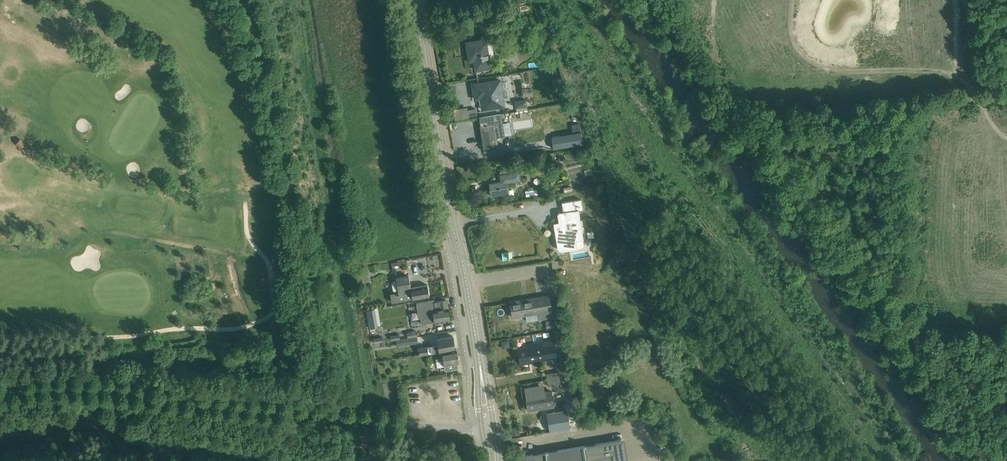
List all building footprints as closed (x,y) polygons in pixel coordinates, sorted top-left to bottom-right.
[(490,68),(489,62),(496,60),(492,38),(466,42),(469,61),(474,60),(475,70),(490,68)] [(502,44),(505,55),(516,51),(512,40),(502,44)] [(515,100),(512,74),(505,75),(507,100),(515,100)] [(479,89),(474,90),(475,99),(481,98),(482,110),(504,106),(500,80),(478,84),(479,89)] [(493,123),(501,122),(499,114),(485,116),(486,124),(479,125),(484,151),(497,149),(493,123)] [(581,132),(551,137),(553,149),(583,144),(581,132)] [(527,145),(511,148),(512,154),(528,152),(527,145)] [(506,182),(520,180),(518,171),(498,174),(499,181),(489,182),(491,196),(508,193),(506,182)] [(581,199),(574,200),(562,202),(564,212),(560,212),(559,212),(559,213),(558,213),(558,214),(558,215),(559,222),(554,223),(558,247),(558,248),(558,249),(559,249),(560,250),(561,251),(562,251),(563,251),(578,249),(578,248),(583,247),(584,245),(583,240),(584,240),(579,209),(583,209),(581,199)] [(399,293),(392,295),(393,302),(413,299),(430,296),(428,285),(411,287),(409,275),(396,278),(398,289),(399,293)] [(513,317),(526,315),(527,321),(553,316),(550,295),(510,302),(513,317)] [(419,311),(422,324),(450,319),(448,308),(447,300),(429,302),(428,301),(417,303),(418,311),(419,311)] [(432,353),(442,351),(455,349),(453,336),(438,338),(439,345),(431,346),(432,353)] [(396,340),(397,346),(418,343),(417,337),(396,340)] [(518,349),(520,364),(546,359),(546,356),(556,355),(554,339),(543,341),(544,344),(518,349)] [(455,349),(442,351),(444,361),(439,362),(440,366),(444,365),(445,371),(458,369),(457,363),(459,363),(457,349),(455,349)] [(560,377),(548,379),(549,385),(561,383),(560,377)] [(526,395),(528,410),(554,406),(552,391),(545,392),(544,384),(524,388),(526,395)] [(567,410),(547,413),(550,431),(570,428),(567,410)] [(519,426),(510,428),(512,436),(520,434),(519,426)] [(514,460),(625,460),(622,439),(514,457),(514,460)]
